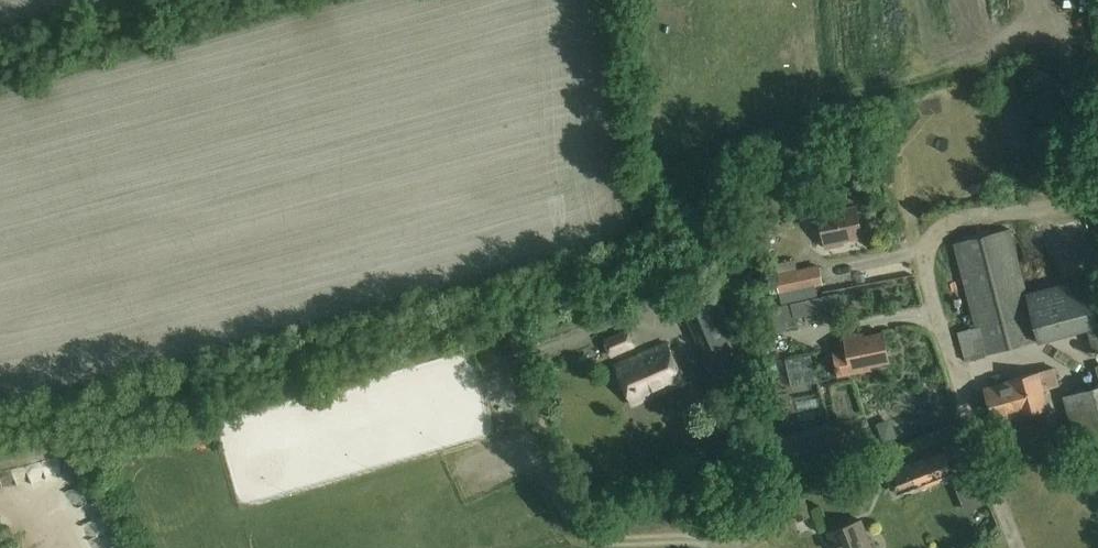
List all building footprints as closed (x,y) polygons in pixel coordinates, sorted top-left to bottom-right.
[(863,236),(856,205),(836,209),(835,207),(817,211),(826,247),(844,243),(843,240),(863,236)] [(1010,228),(953,243),(975,327),(957,332),(966,362),(987,356),(987,354),(1039,340),(1040,342),(1089,329),(1097,327),(1097,276),(1027,294),(1010,228)] [(819,264),(775,273),(780,293),(823,284),(819,264)] [(680,298),(716,381),(748,366),(712,284),(680,298)] [(611,356),(634,346),(627,331),(604,341),(611,356)] [(883,331),(863,336),(862,332),(844,335),(847,349),(833,352),(838,376),(870,369),(870,366),(889,362),(883,331)] [(667,343),(639,355),(616,366),(633,405),(684,382),(667,343)] [(791,386),(817,381),(811,354),(786,359),(791,386)] [(1058,384),(1054,367),(1005,381),(1006,382),(984,388),(994,423),(1018,416),(1018,417),(1048,409),(1043,389),(1058,384)] [(1097,437),(1097,386),(1064,396),(1077,443),(1097,437)] [(785,473),(842,455),(831,423),(775,441),(785,473)] [(921,489),(955,476),(945,452),(894,472),(900,488),(918,481),(921,489)] [(68,490),(79,525),(88,522),(96,547),(112,547),(90,483),(68,490)] [(975,485),(960,491),(970,515),(985,509),(975,485)] [(798,520),(811,515),(801,492),(788,497),(798,520)] [(861,519),(828,532),(834,547),(872,547),(861,519)]
